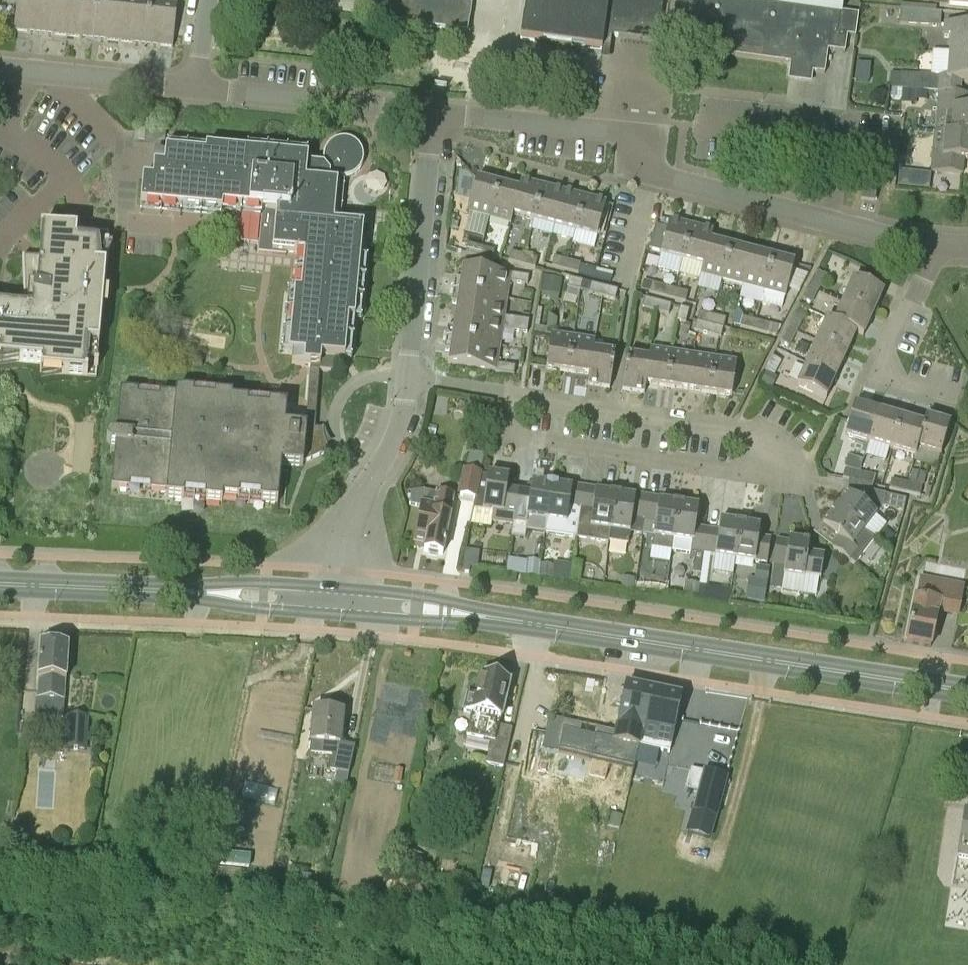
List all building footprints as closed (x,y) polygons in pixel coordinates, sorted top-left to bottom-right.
[(40,34),(44,0),(17,0),(14,31),(40,34)] [(40,34),(67,37),(71,0),(44,0),(40,34)] [(93,40),(97,0),(71,0),(67,37),(93,40)] [(93,40),(120,42),(124,0),(97,0),(93,40)] [(120,42),(146,45),(151,2),(132,0),(124,0),(120,42)] [(398,0),(409,2),(406,25),(467,33),(472,0),(398,0)] [(601,51),(604,35),(612,36),(621,0),(525,0),(520,40),(584,49),(601,51)] [(612,36),(657,42),(663,0),(621,0),(612,36)] [(672,21),(692,23),(689,50),(790,63),(788,77),(812,80),(813,72),(825,74),(828,50),(845,53),(847,36),(855,37),(858,14),(841,12),(843,0),(675,0),(672,21)] [(151,2),(146,45),(172,48),(177,5),(151,2)] [(940,28),(941,12),(900,9),(899,24),(940,28)] [(949,53),(967,55),(967,27),(944,25),(943,38),(950,38),(949,53)] [(949,53),(947,81),(967,83),(967,55),(949,53)] [(900,73),(899,89),(938,92),(939,76),(900,73)] [(967,94),(938,92),(934,132),(967,135),(967,109),(966,109),(967,94)] [(962,175),(963,159),(967,160),(967,135),(934,132),(933,148),(931,172),(962,175)] [(324,157),(324,160),(225,151),(225,157),(165,151),(165,155),(155,154),(153,173),(164,174),(163,182),(143,180),(140,205),(222,213),(223,207),(262,211),(258,252),(286,255),(286,252),(304,254),(300,293),(294,292),(292,316),(296,316),(291,365),(310,367),(307,396),(317,397),(319,381),(320,371),(337,373),(339,359),(344,360),(348,320),(354,321),(360,259),(357,258),(360,227),(337,225),(339,211),(335,211),(338,178),(341,179),(345,179),(348,178),(352,177),(355,176),(357,173),(360,171),(361,168),(363,165),(363,161),(364,158),(363,154),(362,151),(360,148),(358,145),(355,143),(352,141),(349,140),(346,139),(342,139),(339,139),(336,141),(332,142),(330,144),(327,147),(326,150),(324,153),(324,157)] [(467,213),(488,218),(497,185),(476,179),(467,213)] [(521,181),(518,191),(512,215),(513,215),(533,220),(542,187),(521,181)] [(512,215),(518,191),(497,185),(488,218),(511,224),(513,215),(512,215)] [(533,220),(554,226),(563,193),(542,187),(533,220)] [(862,189),(861,199),(875,201),(876,191),(862,189)] [(554,226),(575,232),(584,198),(563,193),(554,226)] [(584,198),(575,232),(597,237),(606,204),(584,198)] [(655,226),(649,250),(661,253),(661,255),(682,260),(691,227),(670,221),(667,229),(655,226)] [(18,308),(0,307),(0,361),(41,365),(41,373),(86,377),(89,345),(98,346),(99,336),(100,336),(107,249),(108,249),(108,247),(109,232),(77,230),(42,226),(42,230),(40,230),(40,233),(41,233),(39,262),(24,260),(24,256),(22,256),(24,309),(18,308)] [(691,227),(682,260),(703,266),(704,266),(710,242),(713,233),(691,227)] [(731,248),(730,247),(710,242),(704,266),(703,266),(700,275),(722,281),(731,248)] [(478,257),(481,247),(468,244),(465,254),(478,257)] [(481,247),(478,257),(492,261),(495,251),(481,247)] [(752,253),(731,248),(722,281),(742,286),(743,287),(752,253)] [(522,265),(524,255),(511,252),(508,261),(522,265)] [(773,259),(752,253),(743,287),(742,286),(740,298),(762,304),(765,293),(764,292),(773,259)] [(524,255),(522,265),(535,268),(538,259),(524,255)] [(565,270),(568,261),(554,257),(551,267),(565,270)] [(794,264),(773,259),(764,292),(765,293),(785,298),(794,264)] [(568,261),(565,270),(578,274),(581,265),(568,261)] [(502,329),(527,333),(529,320),(504,316),(510,282),(528,285),(529,276),(510,273),(510,275),(462,268),(461,280),(455,279),(451,303),(457,304),(454,328),(447,327),(444,351),(450,352),(448,364),(496,371),(495,373),(514,375),(515,367),(497,364),(502,329)] [(809,285),(819,290),(826,276),(817,271),(809,285)] [(559,296),(562,279),(544,276),(541,293),(559,296)] [(583,281),(569,278),(567,287),(580,291),(583,281)] [(883,292),(853,279),(843,301),(873,315),(883,292)] [(668,298),(670,288),(652,283),(649,293),(668,298)] [(602,296),(604,287),(591,284),(589,293),(602,296)] [(811,304),(819,290),(809,285),(802,299),(811,304)] [(604,287),(602,296),(615,300),(618,291),(604,287)] [(670,288),(668,298),(685,303),(688,293),(670,288)] [(656,311),(658,302),(645,298),(642,308),(656,311)] [(863,337),(873,315),(843,301),(834,323),(833,324),(856,334),(863,337)] [(658,302),(656,311),(669,315),(672,305),(658,302)] [(686,323),(690,310),(680,307),(676,321),(686,323)] [(710,325),(712,316),(699,312),(697,322),(710,325)] [(788,327),(797,332),(803,318),(795,314),(788,327)] [(712,316),(710,325),(723,329),(726,319),(712,316)] [(754,331),(756,321),(742,318),(740,327),(754,331)] [(846,356),(856,334),(833,324),(834,323),(827,319),(816,342),(846,356)] [(756,321),(754,331),(767,334),(769,325),(756,321)] [(707,335),(710,325),(697,322),(694,331),(707,335)] [(710,325),(707,335),(721,338),(723,329),(710,325)] [(567,372),(568,373),(589,376),(592,351),(594,351),(595,342),(596,330),(574,327),(573,338),(572,338),(567,372)] [(789,347),(797,332),(788,327),(780,342),(789,347)] [(567,372),(572,338),(551,335),(546,369),(567,372)] [(816,342),(807,364),(836,378),(846,356),(816,342)] [(646,384),(667,387),(672,353),(650,350),(649,359),(646,384)] [(587,385),(610,388),(615,354),(594,351),(592,351),(589,376),(587,385)] [(667,387),(688,391),(694,356),(672,353),(667,387)] [(627,356),(627,357),(622,390),(644,394),(646,384),(649,359),(627,356)] [(688,391),(709,394),(710,394),(715,360),(694,356),(688,391)] [(781,361),(772,357),(765,371),(774,376),(781,361)] [(737,363),(715,360),(710,394),(731,397),(737,363)] [(826,399),(836,378),(807,364),(797,386),(826,399)] [(315,429),(317,397),(307,396),(305,428),(285,426),(287,406),(269,404),(268,410),(247,408),(248,402),(232,401),(232,397),(214,395),(214,400),(193,398),(193,393),(176,391),(175,395),(159,394),(159,399),(138,397),(138,392),(120,390),(116,434),(112,434),(111,434),(109,434),(108,435),(107,436),(107,437),(107,438),(106,439),(107,440),(107,441),(108,442),(109,443),(111,444),(115,445),(111,488),(129,490),(129,485),(150,486),(150,492),(166,493),(166,497),(183,499),(184,494),(205,496),(204,501),(222,503),(222,499),(239,500),(239,495),(260,497),(260,502),(277,504),(281,465),(303,467),(303,463),(328,452),(330,455),(331,455),(326,444),(324,438),(323,434),(324,428),(322,428),(322,429),(315,429)] [(845,436),(868,442),(877,412),(854,405),(845,436)] [(891,449),(900,418),(877,412),(868,442),(891,449)] [(916,449),(923,425),(900,418),(891,449),(915,456),(918,449),(916,449)] [(950,425),(949,425),(925,418),(923,425),(916,449),(918,449),(940,456),(950,425)] [(465,471),(466,471),(460,495),(476,499),(478,490),(476,490),(480,475),(484,455),(470,452),(465,471)] [(859,468),(846,464),(845,464),(844,469),(842,479),(858,483),(860,473),(860,468),(859,468)] [(860,473),(858,483),(873,486),(875,476),(860,473)] [(491,528),(491,522),(513,525),(517,501),(505,499),(508,478),(488,475),(488,476),(480,475),(476,490),(478,490),(476,499),(473,509),(469,525),(491,528)] [(905,493),(907,483),(891,479),(889,489),(905,493)] [(544,533),(552,485),(532,482),(529,503),(517,501),(513,525),(525,527),(525,530),(544,533)] [(907,483),(905,493),(920,496),(922,486),(907,483)] [(544,533),(576,538),(580,511),(584,487),(571,485),(571,488),(552,485),(544,533)] [(580,511),(576,538),(608,543),(608,542),(610,530),(615,494),(597,491),(597,489),(584,487),(580,511)] [(409,504),(421,507),(414,544),(425,546),(424,551),(428,552),(429,555),(436,556),(438,554),(442,555),(450,518),(451,518),(453,497),(436,494),(423,490),(411,492),(409,504)] [(882,494),(872,492),(862,505),(847,494),(835,509),(864,531),(882,507),(904,512),(906,499),(882,494)] [(610,530),(608,542),(628,544),(629,533),(641,534),(644,521),(643,521),(647,497),(634,495),(634,497),(615,494),(610,530)] [(643,521),(644,521),(655,522),(653,536),(651,548),(672,551),(673,540),(673,539),(678,504),(660,501),(660,499),(647,497),(643,521)] [(701,574),(703,561),(704,553),(703,553),(707,529),(695,528),(698,507),(678,504),(673,539),(673,540),(672,551),(690,554),(689,559),(695,560),(693,573),(701,574)] [(875,540),(864,531),(835,509),(823,525),(840,538),(832,548),(855,565),(875,540)] [(703,553),(704,553),(715,555),(715,556),(735,559),(740,524),(720,521),(719,531),(707,529),(703,553)] [(740,524),(735,559),(755,562),(755,561),(767,563),(771,539),(758,537),(760,527),(740,524)] [(789,542),(776,540),(773,564),(785,566),(783,575),(804,578),(804,577),(820,579),(823,557),(808,555),(809,543),(789,540),(789,542)] [(464,551),(463,564),(479,567),(481,553),(464,551)] [(538,577),(540,564),(540,561),(527,559),(527,562),(508,559),(506,572),(526,575),(538,577)] [(540,564),(538,577),(553,579),(555,566),(540,564)] [(767,581),(749,577),(745,599),(764,602),(767,581)] [(915,599),(906,644),(930,649),(937,612),(957,616),(963,587),(921,579),(917,599),(915,599)] [(702,599),(704,586),(684,582),(682,595),(702,599)] [(64,715),(68,647),(40,645),(37,699),(54,700),(53,715),(64,715)] [(512,729),(499,726),(500,721),(509,683),(506,683),(506,682),(504,678),(499,677),(495,679),(495,680),(482,677),(477,698),(468,696),(464,712),(472,714),(467,736),(491,742),(486,764),(503,768),(512,729)] [(643,690),(626,687),(615,740),(600,738),(595,759),(634,768),(639,747),(638,747),(646,709),(640,708),(643,690)] [(680,698),(643,690),(640,708),(646,709),(638,747),(639,747),(644,748),(646,739),(671,745),(680,698)] [(89,714),(68,711),(66,726),(87,728),(89,714)] [(345,787),(348,774),(349,775),(355,747),(340,744),(343,713),(314,711),(310,753),(334,756),(330,770),(337,772),(334,785),(345,787)] [(694,810),(714,816),(716,817),(726,779),(704,773),(703,775),(683,770),(680,784),(700,788),(694,810)] [(964,808),(956,858),(967,860),(967,808),(964,808)] [(717,818),(692,811),(686,833),(711,840),(717,818)]
